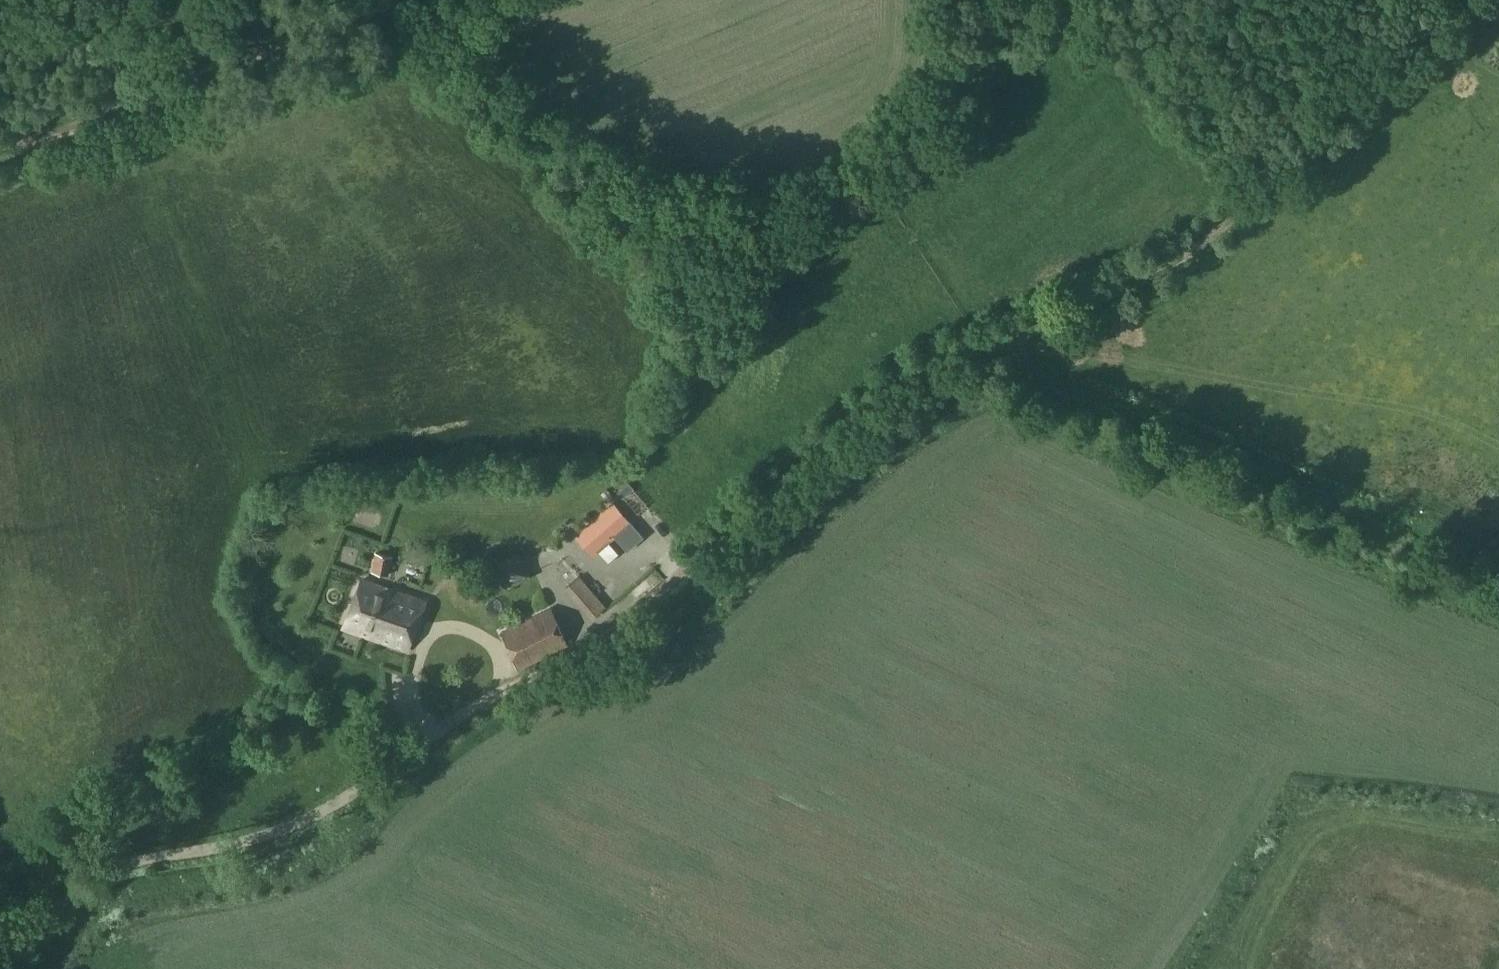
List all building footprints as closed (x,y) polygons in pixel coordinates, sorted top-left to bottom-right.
[(629,483),(618,493),(623,499),(634,489),(629,483)] [(388,576),(391,557),(376,554),(373,574),(388,576)] [(407,650),(425,601),(361,579),(343,628),(407,650)] [(521,669),(568,646),(559,623),(551,607),(503,630),(521,669)]
